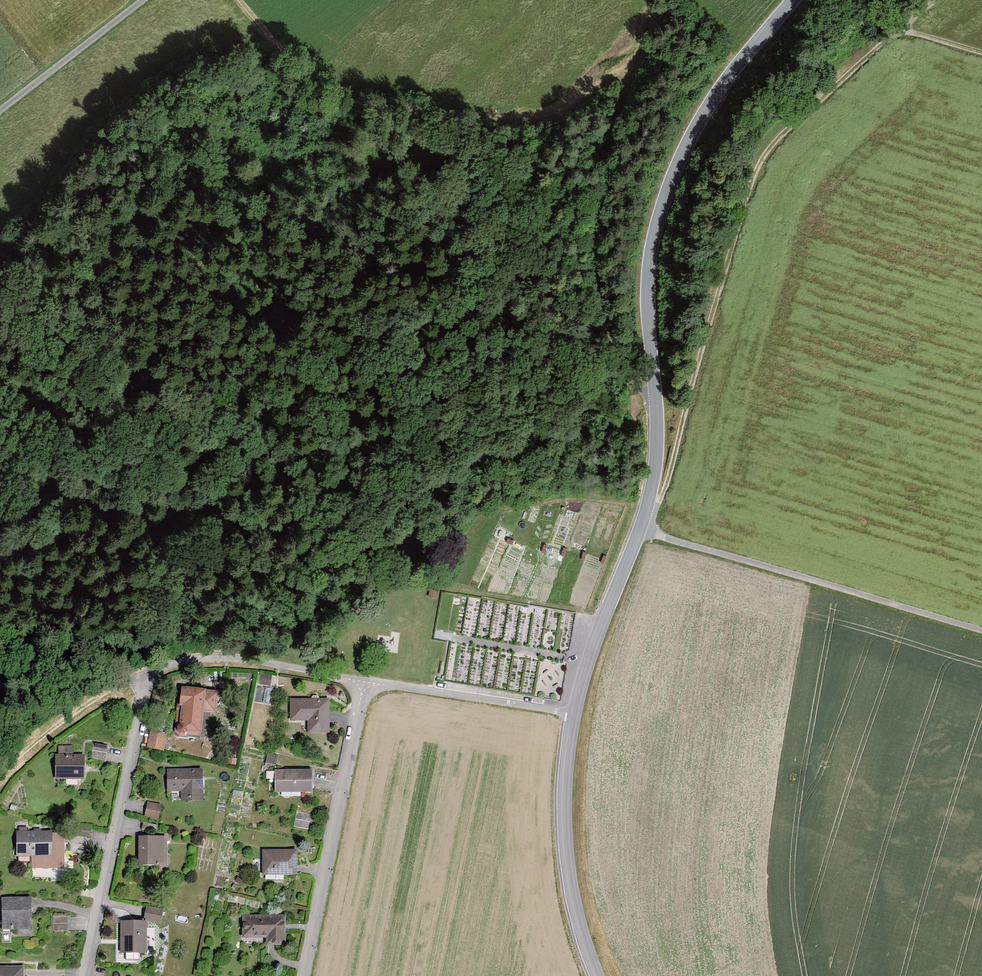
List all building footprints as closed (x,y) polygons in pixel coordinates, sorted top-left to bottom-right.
[(438,590),(430,589),(428,597),(437,598),(438,590)] [(272,677),(262,676),(260,687),(270,688),(272,677)] [(183,690),(181,709),(183,710),(181,735),(203,737),(206,712),(218,713),(220,693),(183,690)] [(331,701),(291,700),(291,722),(309,722),(309,735),(330,735),(331,701)] [(168,736),(150,733),(147,749),(165,752),(168,736)] [(55,758),(55,782),(84,782),(84,758),(73,758),(73,748),(59,748),(59,758),(55,758)] [(277,758),(268,756),(266,766),(275,768),(277,758)] [(204,771),(168,771),(169,792),(183,792),(183,804),(204,804),(204,771)] [(314,795),(314,772),(276,773),(276,795),(314,795)] [(162,806),(148,804),(145,820),(159,822),(162,806)] [(54,835),(18,835),(18,859),(54,859),(54,835)] [(168,839),(140,839),(140,869),(169,869),(168,839)] [(300,852),(264,851),(264,878),(299,878),(300,852)] [(34,901),(3,901),(3,931),(34,931),(34,901)] [(162,927),(164,913),(148,910),(145,925),(148,925),(162,927)] [(288,918),(244,919),(244,942),(267,942),(267,948),(288,947),(288,918)] [(148,925),(123,924),(122,957),(147,957),(148,925)]
